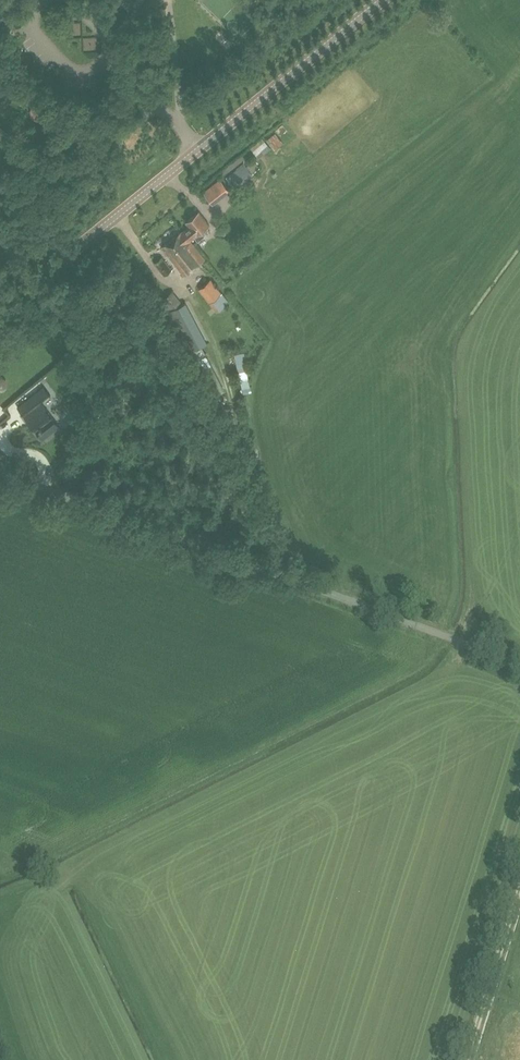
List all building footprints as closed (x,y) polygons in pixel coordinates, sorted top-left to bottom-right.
[(189,1),(197,9),(207,0),(190,0),(189,1)] [(0,84),(0,95),(12,91),(8,81),(0,84)] [(47,106),(41,103),(35,105),(32,110),(33,116),(39,120),(45,118),(48,113),(47,106)] [(247,164),(245,162),(227,177),(236,188),(257,170),(260,167),(254,160),(251,162),(250,161),(247,164)] [(203,192),(213,204),(231,190),(221,178),(203,192)] [(189,226),(183,230),(191,240),(195,237),(198,241),(205,235),(201,230),(209,224),(199,211),(186,221),(189,226)] [(162,247),(184,274),(205,258),(191,240),(183,230),(162,247)] [(155,262),(165,275),(172,269),(162,256),(155,262)] [(199,289),(217,312),(230,302),(212,278),(199,289)] [(164,305),(169,311),(182,301),(173,291),(163,298),(167,302),(164,305)] [(186,303),(170,312),(167,313),(188,353),(207,343),(186,303)] [(42,388),(26,400),(32,407),(27,411),(32,417),(28,419),(36,429),(39,427),(42,430),(43,429),(48,434),(48,435),(60,426),(40,402),(48,395),(42,388)]
